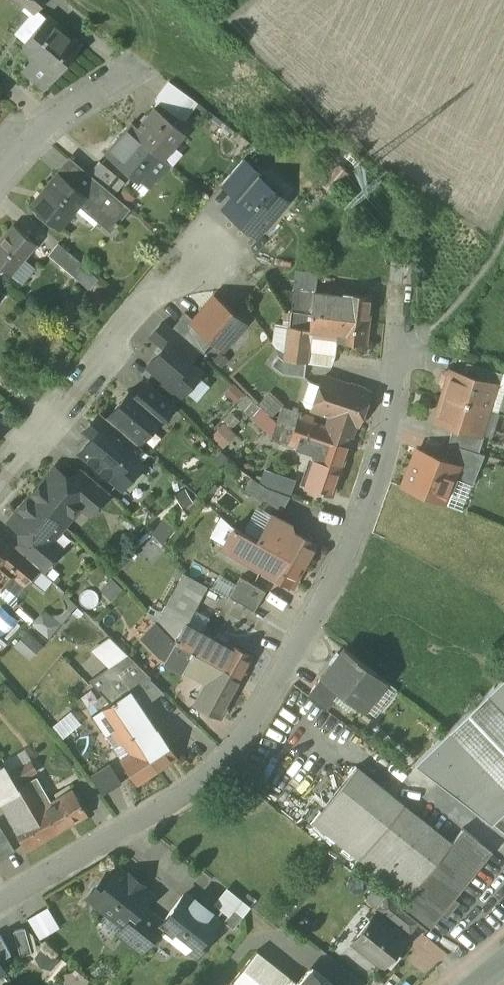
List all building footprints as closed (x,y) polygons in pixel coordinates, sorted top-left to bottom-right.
[(35,13),(46,0),(20,0),(35,13)] [(80,46),(46,17),(22,46),(24,47),(27,43),(39,53),(42,55),(38,60),(56,74),(80,46)] [(39,53),(25,69),(45,86),(56,74),(38,60),(42,55),(39,53)] [(185,133),(155,108),(138,128),(132,123),(131,124),(132,124),(128,128),(164,158),(185,133)] [(164,158),(128,128),(107,153),(138,180),(146,170),(149,167),(144,162),(154,151),(169,164),(174,168),(174,167),(164,158)] [(169,164),(154,151),(144,162),(149,167),(146,170),(156,179),(169,164)] [(90,174),(71,158),(58,173),(86,197),(79,205),(111,232),(131,209),(114,194),(90,174)] [(265,178),(243,160),(222,184),(237,196),(251,179),(259,186),(263,181),(265,178)] [(125,182),(100,161),(90,174),(114,194),(125,182)] [(324,182),(334,191),(350,172),(340,163),(324,182)] [(86,197),(58,173),(50,183),(50,184),(32,205),(59,228),(79,205),(86,197)] [(259,186),(251,179),(237,196),(225,210),(239,222),(240,226),(249,234),(254,234),(256,236),(286,200),(263,181),(259,186)] [(0,243),(0,266),(10,274),(36,244),(15,226),(0,243)] [(83,265),(59,244),(50,256),(74,276),(83,265)] [(413,261),(390,260),(389,283),(413,284),(413,261)] [(314,292),(294,289),(292,311),(312,314),(314,292)] [(373,297),(343,293),(343,295),(314,292),(312,314),(370,321),(373,297)] [(232,310),(221,301),(218,301),(215,298),(195,321),(193,324),(214,341),(223,349),(244,323),(232,313),(232,310)] [(312,314),(292,311),(290,328),(309,330),(310,330),(312,314)] [(214,341),(193,324),(195,321),(186,313),(173,328),(197,349),(203,354),(214,341)] [(370,321),(312,314),(310,330),(309,338),(308,350),(336,353),(338,341),(367,345),(370,321)] [(173,328),(166,323),(165,324),(163,323),(151,337),(163,347),(167,343),(188,362),(197,351),(196,350),(197,349),(173,328)] [(309,330),(290,328),(285,360),(306,363),(309,338),(309,330)] [(188,362),(167,343),(163,347),(147,366),(165,381),(165,384),(172,390),(175,389),(182,395),(201,372),(188,362)] [(285,360),(284,360),(279,356),(272,366),(284,374),(305,377),(306,363),(285,360)] [(503,374),(467,363),(464,375),(494,384),(494,385),(500,387),(503,374)] [(464,375),(452,371),(452,373),(447,372),(443,374),(440,382),(442,386),(447,388),(445,397),(487,409),(494,385),(494,384),(464,375)] [(329,415),(358,424),(368,392),(323,378),(313,409),(329,415)] [(175,405),(147,382),(136,396),(161,417),(159,419),(162,421),(175,405)] [(494,385),(487,409),(486,410),(499,413),(503,395),(503,388),(500,387),(494,385)] [(136,396),(130,392),(107,418),(138,444),(159,419),(161,417),(136,396)] [(487,409),(445,397),(437,422),(454,427),(479,435),(479,434),(486,410),(487,409)] [(299,413),(283,407),(278,423),(294,429),(299,413)] [(358,424),(329,415),(326,426),(313,422),(315,418),(299,413),(294,429),(350,447),(351,447),(358,424)] [(92,420),(71,445),(123,489),(144,465),(92,420)] [(224,423),(213,438),(226,447),(237,432),(224,423)] [(294,429),(278,423),(272,440),(288,445),(294,429)] [(479,435),(454,427),(449,444),(451,444),(479,453),(485,436),(479,434),(479,435)] [(350,447),(294,429),(288,445),(288,446),(316,454),(305,487),(333,496),(350,447)] [(479,453),(451,444),(444,461),(459,467),(454,478),(473,486),(485,455),(479,453)] [(444,461),(418,450),(403,488),(443,504),(454,478),(459,467),(444,461)] [(66,478),(55,469),(41,485),(40,485),(39,487),(35,492),(34,492),(33,493),(34,494),(31,497),(64,526),(87,499),(89,497),(66,478)] [(110,493),(82,470),(76,477),(66,478),(89,497),(87,499),(98,507),(110,493)] [(291,497),(266,488),(251,477),(244,491),(283,511),(291,497)] [(64,526),(31,497),(28,500),(27,501),(27,502),(22,507),(21,508),(21,509),(10,522),(21,531),(44,550),(45,548),(64,526)] [(317,546),(292,532),(292,531),(291,524),(272,515),(259,539),(258,539),(257,540),(257,541),(305,567),(317,546)] [(305,567),(257,541),(257,540),(236,528),(234,527),(224,547),(262,568),(261,570),(293,588),(305,567)] [(44,550),(21,531),(22,542),(16,548),(38,567),(43,572),(56,557),(45,548),(44,550)] [(0,535),(0,553),(2,554),(11,544),(0,535)] [(16,548),(11,544),(2,554),(13,564),(8,570),(24,583),(25,584),(38,567),(16,548)] [(8,570),(13,564),(2,554),(0,553),(0,579),(8,570)] [(0,579),(0,596),(8,603),(24,583),(8,570),(0,579)] [(207,587),(184,574),(166,606),(190,619),(207,587)] [(266,592),(241,577),(229,597),(254,611),(266,592)] [(8,603),(0,596),(0,613),(8,603)] [(33,623),(50,638),(64,622),(47,607),(33,623)] [(254,658),(227,643),(226,646),(186,624),(177,639),(175,638),(174,641),(175,642),(190,650),(242,679),(254,658)] [(30,629),(16,645),(31,659),(46,643),(30,629)] [(190,650),(175,642),(167,657),(182,666),(190,650)] [(386,681),(344,649),(322,678),(341,693),(363,710),(386,681)] [(242,679),(190,650),(182,666),(207,679),(194,703),(221,717),(242,679)] [(151,677),(128,654),(108,668),(130,691),(151,677)] [(450,729),(486,767),(455,796),(491,824),(503,812),(503,677),(450,729)] [(341,693),(322,678),(308,696),(327,711),(341,693)] [(157,729),(156,730),(130,691),(115,702),(114,701),(111,703),(112,704),(124,723),(157,772),(177,759),(157,729)] [(112,704),(94,716),(107,736),(111,733),(110,732),(124,723),(112,704)] [(157,772),(124,723),(110,732),(111,733),(107,736),(122,759),(121,760),(137,785),(157,772)] [(450,729),(414,764),(455,796),(486,767),(450,729)] [(31,761),(11,773),(17,784),(37,772),(31,761)] [(112,762),(93,775),(106,795),(126,782),(112,762)] [(19,789),(4,765),(0,768),(0,800),(19,789)] [(452,843),(357,767),(313,823),(360,860),(408,898),(452,843)] [(73,790),(51,803),(37,777),(19,789),(48,838),(88,816),(73,790)] [(0,800),(0,801),(14,824),(12,825),(27,851),(48,838),(19,789),(0,800)] [(452,843),(408,898),(400,907),(419,922),(429,930),(493,852),(464,828),(452,843)] [(0,835),(0,861),(16,851),(4,832),(0,835)] [(141,887),(128,876),(127,877),(118,869),(112,877),(107,873),(88,897),(124,926),(126,927),(142,907),(151,895),(141,888),(141,887)] [(194,903),(184,895),(162,923),(156,931),(157,932),(187,955),(190,951),(197,956),(213,936),(208,933),(217,921),(208,913),(194,902),(194,903)] [(400,907),(387,897),(379,909),(410,933),(419,922),(400,907)] [(41,938),(62,927),(52,906),(30,917),(41,938)] [(142,907),(126,927),(124,926),(118,933),(141,952),(157,932),(156,931),(162,923),(142,907)] [(234,909),(224,922),(233,929),(243,917),(234,909)] [(392,930),(373,916),(353,941),(385,966),(386,964),(391,967),(400,956),(395,952),(404,941),(404,940),(407,936),(395,926),(392,930)] [(32,953),(25,928),(14,932),(21,957),(32,953)] [(11,952),(1,936),(0,936),(0,958),(11,952)] [(257,951),(230,984),(299,984),(257,951)] [(311,973),(301,984),(327,984),(311,973)]
